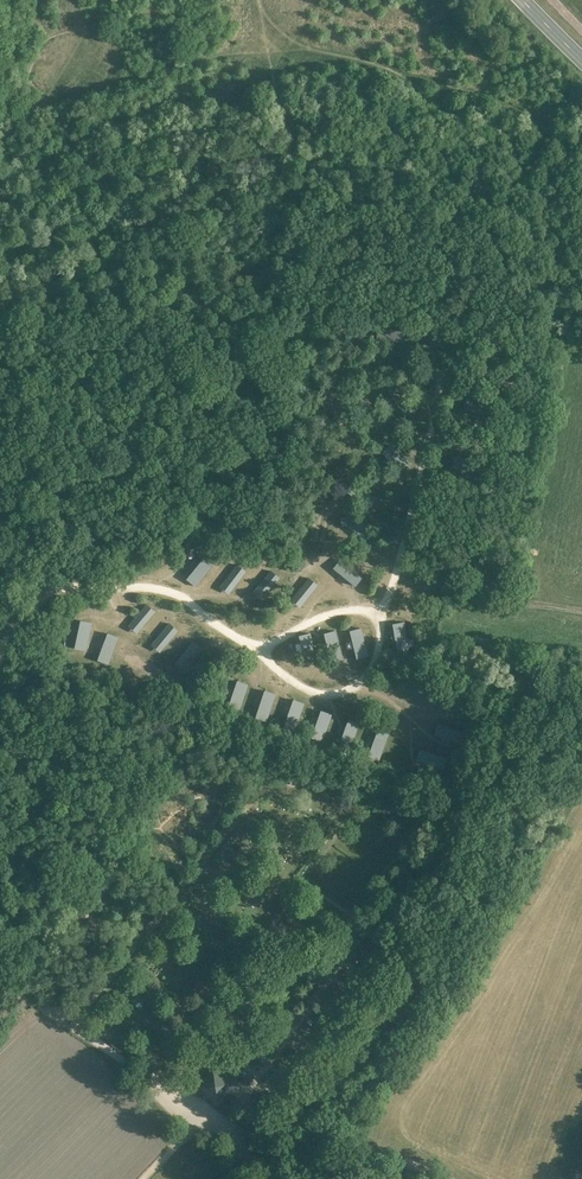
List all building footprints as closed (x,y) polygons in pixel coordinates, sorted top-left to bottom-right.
[(79,900),(81,917),(88,917),(86,899),(79,900)] [(97,933),(102,927),(90,919),(85,925),(97,933)] [(421,956),(416,963),(428,972),(433,964),(421,956)] [(428,976),(427,978),(435,982),(442,969),(434,965),(428,976)] [(218,1101),(233,1082),(213,1067),(203,1080),(202,1080),(204,1077),(197,1072),(191,1080),(197,1085),(199,1086),(199,1087),(218,1101)]
